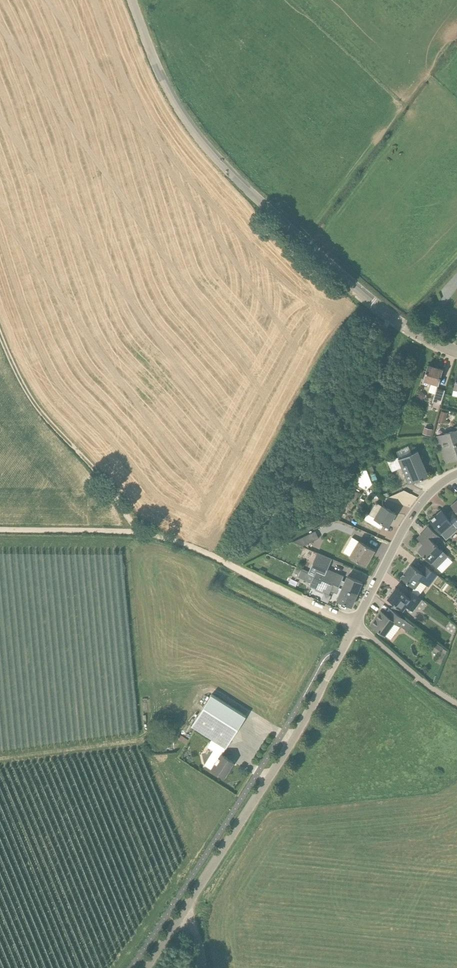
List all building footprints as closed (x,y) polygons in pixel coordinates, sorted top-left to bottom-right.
[(439,384),(443,369),(428,365),(424,379),(432,382),(429,392),(435,394),(433,401),(434,402),(433,407),(439,409),(445,390),(437,388),(439,384)] [(438,421),(444,423),(448,413),(442,411),(438,421)] [(446,462),(456,458),(456,427),(453,428),(454,430),(438,436),(446,462)] [(418,451),(409,455),(400,459),(399,457),(388,461),(392,471),(403,467),(409,484),(419,480),(429,476),(418,451)] [(364,466),(367,473),(373,471),(374,471),(371,462),(364,464),(364,466)] [(364,466),(356,483),(366,490),(372,484),(364,466)] [(368,476),(372,484),(379,482),(375,473),(374,474),(368,476)] [(354,490),(349,499),(354,502),(360,493),(354,490)] [(388,526),(396,513),(376,503),(369,514),(366,512),(362,518),(381,529),(384,524),(388,526)] [(435,526),(444,537),(446,539),(450,536),(456,529),(456,517),(452,511),(447,515),(442,510),(430,521),(435,526)] [(432,529),(429,526),(423,533),(418,538),(423,543),(425,544),(419,550),(431,561),(430,561),(437,568),(448,557),(440,549),(446,543),(443,540),(443,539),(439,535),(438,536),(432,529)] [(319,538),(315,531),(293,542),(303,546),(319,538)] [(366,565),(374,550),(359,541),(350,556),(366,565)] [(317,553),(313,563),(319,566),(315,575),(357,594),(362,582),(348,576),(345,582),(342,581),(344,576),(335,573),(334,575),(327,571),(328,569),(332,559),(317,553)] [(411,564),(401,577),(415,588),(421,580),(429,587),(438,575),(426,566),(422,572),(411,564)] [(311,583),(315,575),(309,573),(305,580),(311,583)] [(357,594),(315,575),(311,583),(311,584),(318,587),(317,589),(323,592),(324,590),(330,593),(331,590),(340,594),(338,600),(352,606),(357,594)] [(400,614),(406,605),(413,610),(421,599),(410,590),(407,595),(396,587),(388,598),(394,604),(392,607),(400,614)] [(405,619),(399,614),(400,614),(392,607),(390,609),(391,610),(387,615),(381,611),(371,624),(385,635),(394,622),(400,626),(405,619)] [(436,643),(432,649),(439,654),(435,660),(440,664),(447,651),(443,648),(436,643)] [(192,726),(213,739),(224,746),(226,747),(246,716),(212,694),(192,726)] [(220,753),(224,746),(213,739),(208,747),(214,750),(210,757),(205,765),(225,777),(234,762),(220,753)]
